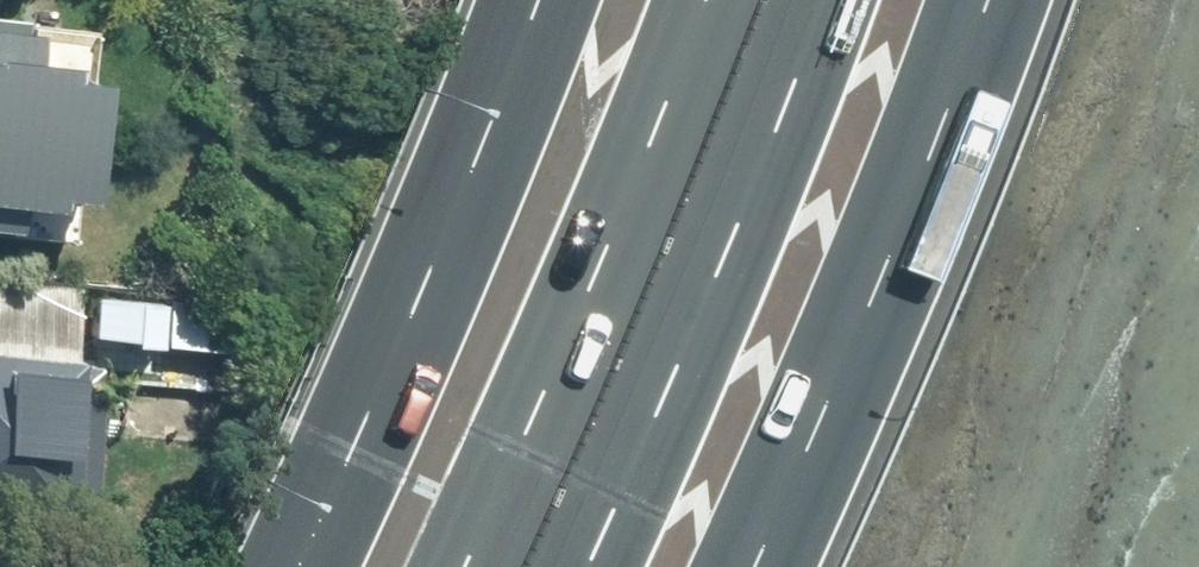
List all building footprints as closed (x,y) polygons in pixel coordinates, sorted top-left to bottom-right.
[(0,26),(0,215),(59,221),(78,34),(0,26)] [(234,355),(237,309),(182,305),(179,350),(234,355)] [(74,530),(91,364),(0,354),(0,522),(74,530)]
